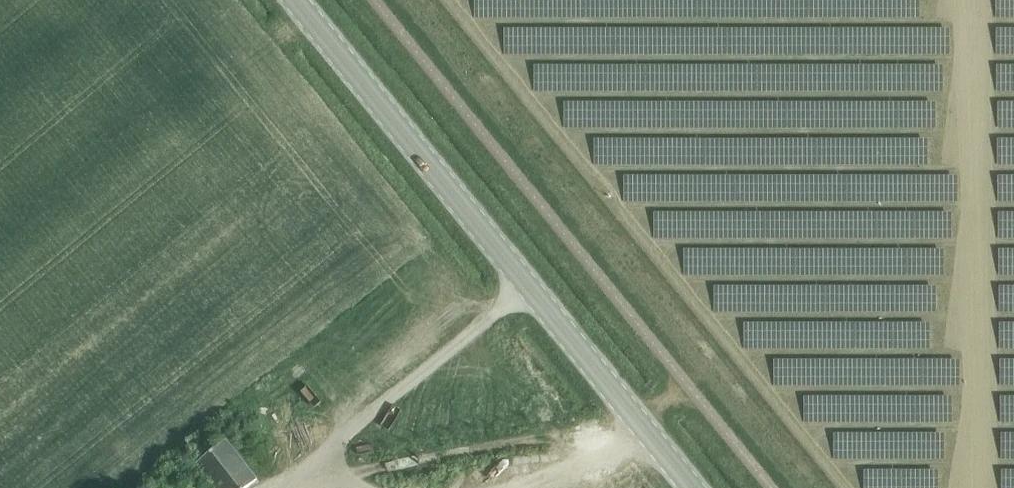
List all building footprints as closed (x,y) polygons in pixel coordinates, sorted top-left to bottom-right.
[(291,453),(299,449),(291,431),(282,435),(291,453)] [(217,487),(248,487),(258,480),(227,440),(197,463),(217,487)]
